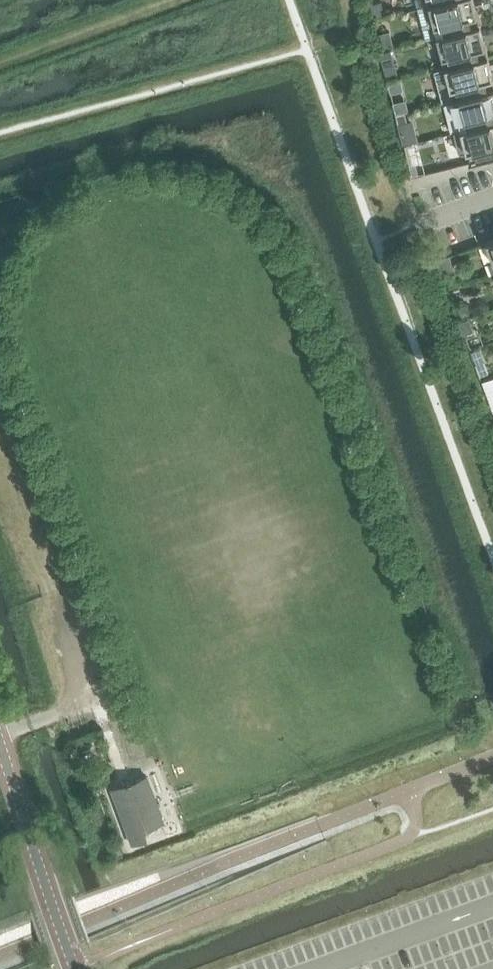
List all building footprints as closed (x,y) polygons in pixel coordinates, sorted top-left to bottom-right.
[(385,14),(381,0),(370,3),(374,17),(385,14)] [(476,0),(445,0),(419,7),(427,38),(482,24),(476,0)] [(427,39),(439,35),(447,66),(490,56),(482,24),(427,38),(427,39)] [(390,31),(381,33),(384,46),(394,43),(390,31)] [(378,52),(385,80),(397,77),(390,50),(378,52)] [(492,88),(492,68),(490,56),(447,66),(447,67),(435,70),(443,101),(455,98),(492,88)] [(492,122),(492,88),(455,98),(463,129),(492,122)] [(394,101),(397,113),(406,111),(409,110),(406,98),(394,101)] [(406,111),(397,113),(400,125),(409,122),(406,111)] [(455,131),(460,152),(468,150),(471,161),(492,156),(492,122),(463,129),(455,131)] [(417,152),(415,144),(406,146),(408,154),(417,152)] [(450,254),(439,258),(445,273),(456,269),(450,254)] [(467,302),(460,300),(456,306),(461,317),(471,313),(467,302)] [(463,321),(461,322),(466,335),(467,334),(476,331),(474,326),(481,324),(478,316),(471,318),(463,321)] [(486,360),(481,348),(473,351),(477,363),(486,360)] [(147,837),(144,828),(164,821),(147,775),(112,787),(132,843),(147,837)]
